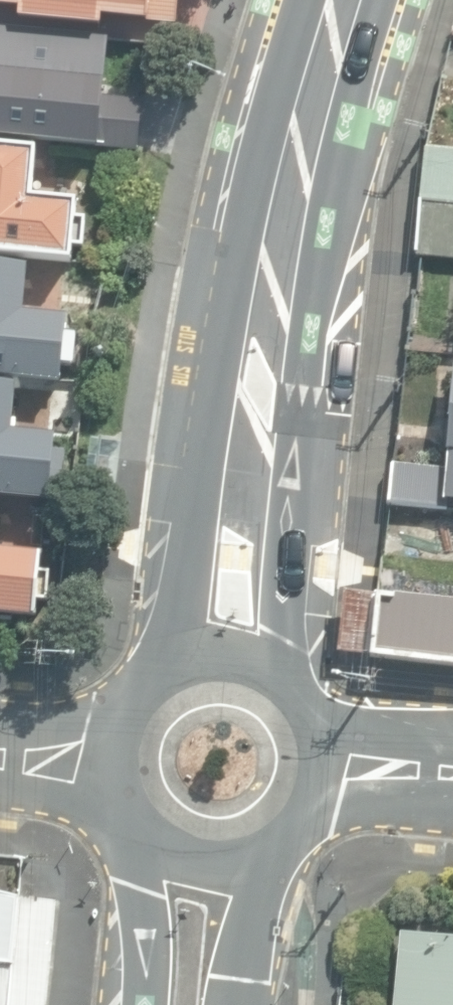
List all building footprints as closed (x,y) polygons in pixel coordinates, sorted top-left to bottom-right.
[(20,5),(19,20),(104,28),(106,11),(175,17),(177,0),(0,0),(0,3),(20,5)] [(134,150),(138,107),(102,103),(108,44),(0,33),(0,136),(134,150)] [(452,205),(452,148),(426,146),(421,202),(452,205)] [(71,261),(72,245),(81,246),(83,219),(74,218),(75,199),(33,195),(37,149),(0,147),(0,256),(71,261)] [(452,259),(452,205),(421,202),(417,256),(452,259)] [(57,381),(59,365),(70,366),(73,337),(62,336),(64,317),(23,314),(27,265),(0,262),(0,376),(57,381)] [(46,495),(51,433),(8,429),(12,380),(0,379),(0,491),(46,495)] [(450,502),(452,502),(452,397),(446,470),(443,501),(450,502)] [(449,509),(450,502),(443,501),(446,470),(393,465),(390,504),(449,509)] [(452,551),(452,514),(411,512),(409,548),(452,551)] [(36,612),(41,550),(0,547),(0,609),(36,612)] [(452,666),(452,601),(344,591),(338,655),(452,666)] [(57,901),(22,898),(0,892),(0,1004),(47,1004),(57,901)] [(401,932),(394,1004),(452,1004),(452,937),(401,932)]
